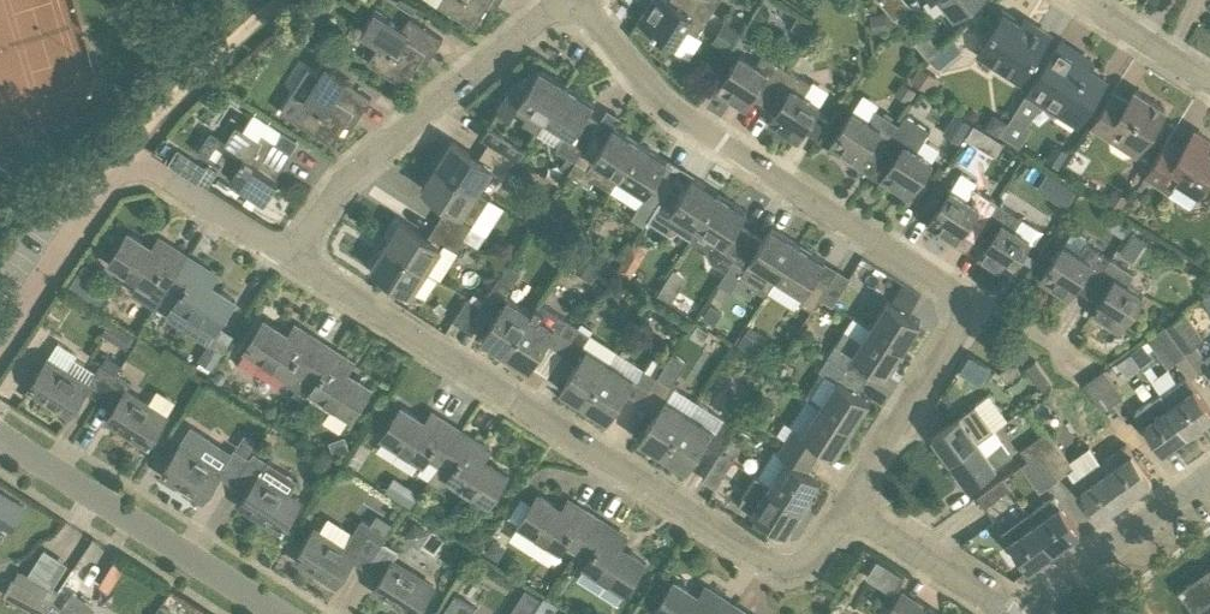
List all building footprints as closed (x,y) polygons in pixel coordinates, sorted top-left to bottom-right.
[(408,0),(398,0),(397,3),(414,14),(419,7),(408,0)] [(474,27),(491,0),(435,0),(474,27)] [(713,10),(697,0),(652,0),(639,19),(688,50),(713,10)] [(713,10),(720,0),(697,0),(713,10)] [(897,18),(912,5),(908,0),(881,0),(897,18)] [(956,21),(983,0),(939,0),(956,21)] [(443,38),(410,16),(402,28),(375,10),(362,30),(381,42),(368,62),(404,85),(425,53),(431,57),(443,38)] [(886,10),(870,13),(874,31),(890,28),(886,10)] [(792,26),(806,35),(815,22),(801,13),(792,26)] [(1050,34),(1031,21),(1027,28),(1005,13),(978,54),(1020,80),(1050,34)] [(727,18),(713,40),(729,50),(743,28),(727,18)] [(926,32),(915,41),(930,58),(940,49),(926,32)] [(952,36),(935,56),(947,66),(964,47),(952,36)] [(1107,79),(1078,61),(1082,54),(1060,40),(1028,92),(1060,112),(1065,104),(1083,116),(1107,79)] [(788,67),(763,52),(756,63),(741,53),(717,90),(745,108),(752,97),(764,104),(788,67)] [(372,97),(346,81),(349,77),(328,64),(321,73),(300,60),(270,104),(333,144),(353,112),(360,116),(372,97)] [(911,78),(933,93),(942,78),(920,64),(911,78)] [(812,83),(788,67),(764,104),(777,112),(769,124),(797,141),(820,104),(805,94),(812,83)] [(567,85),(540,68),(529,86),(518,79),(498,110),(510,117),(521,101),(547,118),(567,85)] [(917,90),(904,81),(895,93),(909,102),(917,90)] [(593,130),(594,131),(600,121),(587,114),(594,102),(567,85),(547,118),(567,130),(558,145),(557,147),(569,155),(575,159),(593,130)] [(1166,108),(1136,88),(1128,100),(1114,90),(1091,126),(1137,155),(1166,108)] [(876,160),(900,124),(875,108),(868,119),(853,109),(830,146),(858,164),(865,153),(876,160)] [(1014,113),(1001,133),(1021,145),(1034,126),(1014,113)] [(960,142),(971,123),(956,114),(945,133),(960,142)] [(817,120),(810,131),(818,136),(826,125),(817,120)] [(516,158),(518,159),(526,146),(490,123),(482,136),(490,141),(516,158)] [(984,150),(994,134),(976,123),(967,139),(984,150)] [(198,152),(213,161),(233,174),(231,177),(266,200),(279,180),(268,172),(272,166),(280,171),(299,142),(285,133),(278,143),(263,133),(259,139),(237,124),(227,140),(211,130),(198,152)] [(881,179),(909,197),(940,147),(925,138),(924,139),(900,124),(876,160),(888,168),(881,179)] [(614,126),(606,138),(594,131),(593,130),(575,159),(576,159),(569,170),(569,171),(590,185),(598,173),(602,176),(607,167),(621,176),(641,143),(614,126)] [(1209,143),(1209,139),(1195,129),(1181,152),(1166,142),(1145,175),(1171,192),(1178,181),(1199,195),(1209,179),(1209,150),(1207,148),(1209,143)] [(508,171),(516,158),(490,141),(479,158),(452,141),(437,164),(479,191),(496,163),(508,171)] [(649,219),(672,181),(660,173),(668,160),(641,143),(621,176),(647,193),(632,216),(645,225),(649,219)] [(1059,166),(1069,151),(1057,143),(1047,158),(1059,166)] [(562,165),(569,170),(576,159),(575,159),(569,155),(562,165)] [(490,198),(479,191),(437,164),(422,188),(449,205),(439,221),(465,238),(490,198)] [(698,226),(720,193),(693,176),(684,189),(672,181),(649,219),(669,232),(676,231),(678,228),(691,237),(698,226)] [(1077,190),(1066,182),(1055,199),(1066,207),(1077,190)] [(974,239),(997,203),(973,187),(966,198),(951,188),(928,225),(956,242),(962,232),(974,239)] [(1116,189),(1108,201),(1122,210),(1130,197),(1116,189)] [(720,193),(698,226),(715,237),(708,248),(710,258),(726,269),(733,260),(732,259),(750,231),(739,224),(747,211),(720,193)] [(1021,217),(997,203),(974,239),(986,246),(980,257),(1007,275),(1031,237),(1015,227),(1021,217)] [(1131,223),(1119,215),(1110,228),(1123,236),(1131,223)] [(445,242),(457,250),(465,238),(439,221),(428,237),(401,220),(386,244),(427,270),(445,242)] [(539,225),(533,235),(543,241),(549,231),(539,225)] [(745,268),(739,276),(767,294),(769,290),(799,243),(771,226),(763,240),(750,231),(732,259),(733,260),(745,268)] [(188,255),(159,237),(153,247),(129,232),(109,262),(139,281),(132,292),(156,306),(166,289),(188,255)] [(1111,258),(1086,242),(1079,253),(1064,244),(1040,280),(1068,298),(1075,287),(1087,295),(1111,258)] [(812,310),(820,297),(830,282),(817,274),(826,260),(799,243),(769,290),(785,301),(794,287),(804,294),(799,302),(812,310)] [(427,270),(386,244),(371,267),(412,293),(427,270)] [(606,264),(589,254),(578,271),(594,281),(606,264)] [(211,284),(218,274),(188,255),(166,289),(178,297),(174,304),(216,331),(236,300),(211,284)] [(639,265),(625,257),(617,270),(631,278),(639,265)] [(1143,293),(1128,284),(1135,274),(1111,258),(1087,295),(1099,302),(1092,313),(1120,331),(1143,293)] [(532,312),(506,295),(521,271),(508,263),(500,276),(483,302),(499,312),(482,338),(506,353),(533,313),(532,312)] [(86,264),(71,286),(83,294),(98,272),(86,264)] [(851,276),(838,268),(830,282),(820,297),(833,306),(851,276)] [(902,283),(891,301),(910,313),(921,295),(902,283)] [(658,294),(670,301),(676,292),(665,284),(658,294)] [(481,304),(469,296),(454,320),(466,328),(481,304)] [(921,321),(888,300),(871,327),(904,348),(921,321)] [(533,313),(506,353),(529,368),(532,363),(546,341),(562,352),(579,327),(540,302),(538,306),(537,305),(532,312),(533,313)] [(711,304),(703,317),(715,325),(723,312),(711,304)] [(1186,352),(1200,372),(1209,365),(1209,352),(1205,356),(1196,343),(1204,337),(1185,310),(1166,324),(1186,352)] [(136,334),(111,318),(102,332),(127,348),(136,334)] [(325,342),(296,324),(289,334),(265,319),(245,350),(286,376),(283,380),(296,388),(325,342)] [(698,323),(691,334),(703,342),(710,331),(698,323)] [(1166,324),(1147,338),(1168,365),(1186,352),(1166,324)] [(610,363),(584,346),(591,335),(579,327),(562,352),(578,362),(561,389),(584,403),(610,363)] [(828,355),(865,379),(873,367),(886,375),(904,348),(871,327),(862,340),(845,329),(836,343),(834,346),(828,355)] [(225,350),(211,341),(199,360),(213,368),(225,350)] [(325,342),(296,388),(307,396),(310,391),(352,418),(372,387),(347,371),(354,361),(325,342)] [(1141,345),(1132,351),(1145,370),(1154,363),(1141,345)] [(865,379),(828,355),(820,367),(824,370),(837,379),(820,406),(853,427),(870,399),(858,391),(865,379)] [(657,377),(665,364),(653,356),(645,369),(646,369),(657,377)] [(991,369),(971,356),(960,372),(981,385),(991,369)] [(85,390),(100,399),(118,371),(102,362),(88,384),(48,358),(28,388),(70,415),(85,390)] [(1000,370),(1007,380),(1021,370),(1014,360),(1000,370)] [(610,363),(584,403),(608,418),(625,392),(641,402),(657,377),(646,369),(638,381),(610,363)] [(1094,376),(1113,403),(1123,395),(1104,369),(1094,376)] [(219,383),(225,381),(227,378),(225,373),(221,370),(217,372),(215,375),(216,380),(219,383)] [(168,415),(126,389),(132,380),(118,371),(100,399),(114,408),(106,420),(148,446),(168,415)] [(1186,374),(1160,393),(1189,433),(1209,418),(1209,408),(1195,386),(1186,374)] [(1094,376),(1083,384),(1103,411),(1113,403),(1094,376)] [(664,455),(690,414),(662,396),(670,385),(657,377),(641,402),(657,413),(640,439),(664,455)] [(1160,393),(1135,411),(1144,423),(1164,451),(1189,433),(1160,393)] [(979,441),(995,430),(976,403),(933,434),(952,461),(979,441)] [(462,430),(433,411),(426,421),(402,405),(382,437),(425,464),(429,458),(440,465),(462,430)] [(820,406),(803,432),(795,427),(787,439),(786,440),(816,458),(824,446),(836,454),(853,427),(820,406)] [(721,451),(736,427),(724,420),(717,431),(690,414),(664,455),(687,469),(703,443),(719,453),(721,451)] [(778,433),(787,439),(795,427),(786,421),(778,433)] [(1055,441),(1047,429),(1021,448),(1029,459),(1039,452),(1055,441)] [(462,430),(440,465),(452,473),(448,479),(489,505),(509,474),(485,459),(491,449),(462,430)] [(251,457),(254,452),(260,443),(245,434),(236,448),(251,457)] [(345,435),(330,441),(336,456),(351,451),(345,435)] [(778,453),(787,458),(770,484),(803,505),(820,478),(808,470),(816,458),(786,440),(778,453)] [(1013,454),(1004,441),(988,453),(979,441),(952,461),(970,486),(1013,454)] [(1039,452),(1057,478),(1074,466),(1055,441),(1039,452)] [(219,475),(234,484),(251,457),(236,448),(234,446),(221,467),(182,442),(162,473),(203,500),(219,475)] [(1152,480),(1127,444),(1101,462),(1127,498),(1152,480)] [(721,451),(719,453),(703,479),(716,487),(734,459),(721,451)] [(281,531),(301,501),(290,494),(298,480),(254,452),(251,457),(234,484),(248,493),(240,505),(281,531)] [(1040,490),(1057,478),(1039,452),(1029,459),(1021,464),(1040,490)] [(1127,498),(1101,462),(1076,481),(1101,516),(1127,498)] [(770,484),(759,477),(756,475),(740,503),(753,511),(786,532),(803,505),(770,484)] [(985,507),(1012,488),(1004,477),(977,496),(985,507)] [(412,506),(421,492),(408,484),(399,498),(412,506)] [(1,491),(0,492),(0,524),(12,532),(27,508),(1,491)] [(598,517),(569,499),(563,509),(538,493),(519,523),(561,550),(565,543),(576,550),(598,517)] [(423,495),(413,509),(423,515),(432,501),(423,495)] [(1080,532),(1060,504),(1054,497),(1028,515),(1035,523),(1036,522),(1055,550),(1080,532)] [(1035,523),(1028,515),(1003,532),(1029,569),(1055,550),(1036,522),(1035,523)] [(598,517),(576,550),(588,558),(584,565),(626,592),(645,561),(621,546),(628,536),(598,517)] [(384,542),(383,541),(388,534),(362,518),(345,547),(315,527),(295,558),(337,585),(353,559),(367,569),(384,542)] [(493,538),(485,551),(497,559),(506,546),(493,538)] [(367,569),(381,578),(373,590),(412,613),(416,613),(434,586),(394,560),(399,552),(384,542),(367,569)] [(38,592),(13,579),(5,593),(45,613),(58,588),(54,587),(69,563),(72,559),(47,545),(28,576),(43,583),(38,592)] [(892,568),(878,560),(867,577),(881,586),(892,568)] [(1178,589),(1196,613),(1209,613),(1209,567),(1178,589)] [(706,586),(699,596),(675,580),(656,611),(661,613),(729,613),(735,604),(706,586)] [(526,590),(516,606),(529,613),(531,613),(540,599),(526,590)] [(903,590),(888,613),(941,613),(903,590)] [(75,592),(63,609),(69,613),(89,613),(95,607),(75,592)] [(475,606),(455,593),(443,612),(446,613),(469,613),(475,606)] [(735,604),(729,613),(750,613),(735,604)] [(155,613),(171,613),(161,606),(155,613)]
